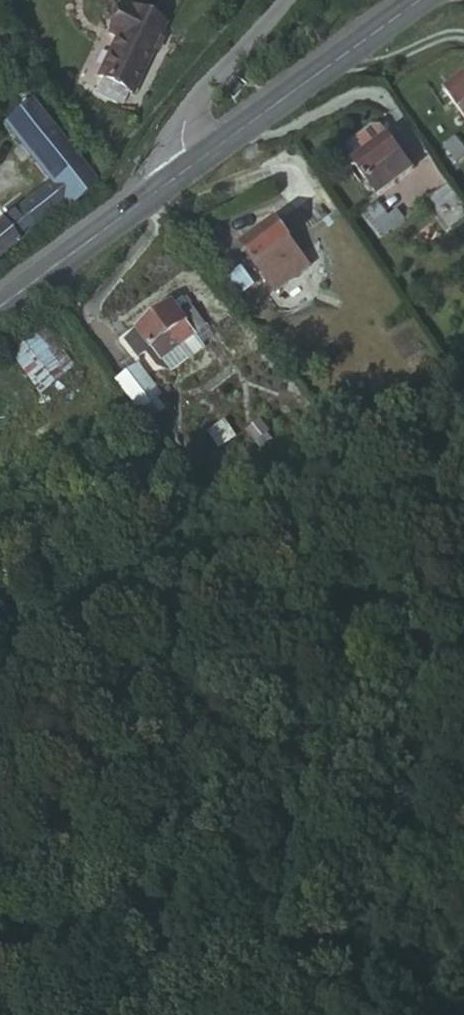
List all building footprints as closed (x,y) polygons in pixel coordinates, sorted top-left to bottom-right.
[(178,34),(134,13),(119,46),(126,49),(109,86),(146,104),(178,34)] [(80,221),(109,197),(43,115),(14,138),(60,197),(76,215),(80,221)] [(463,157),(463,143),(460,138),(442,153),(453,166),(463,157)] [(395,215),(428,190),(404,157),(397,148),(389,148),(367,165),(364,173),(371,182),(395,215)] [(440,211),(461,240),(463,238),(463,196),(463,194),(440,211)] [(76,215),(60,197),(0,246),(0,278),(76,215)] [(261,264),(281,290),(300,276),(314,267),(317,265),(294,237),(261,264)] [(300,276),(281,290),(291,304),(310,290),(300,276)] [(260,282),(242,295),(251,307),(269,293),(260,282)] [(39,391),(76,365),(44,321),(7,347),(39,391)] [(151,372),(158,367),(165,362),(176,376),(195,362),(201,372),(204,377),(220,365),(212,351),(223,344),(211,326),(198,334),(188,321),(138,355),(151,372)] [(165,362),(158,367),(170,382),(176,376),(165,362)] [(183,387),(201,372),(195,362),(176,376),(183,387)] [(139,367),(123,381),(151,415),(168,402),(139,367)] [(206,429),(216,446),(234,436),(225,419),(206,429)]
